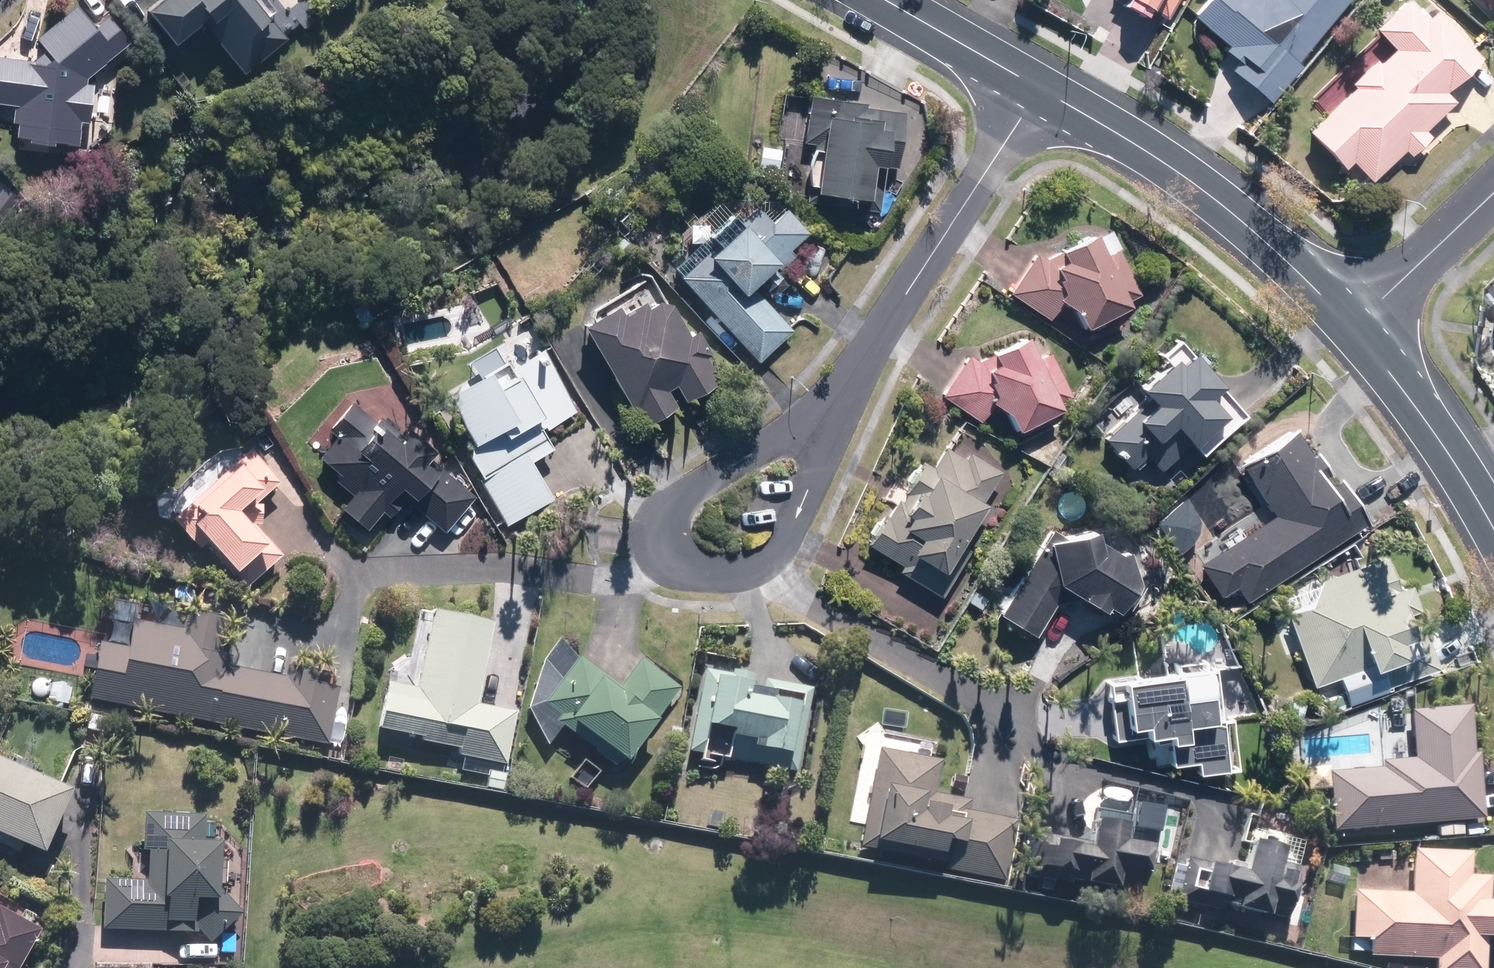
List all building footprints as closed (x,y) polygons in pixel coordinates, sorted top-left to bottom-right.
[(251,70),(294,36),(266,0),(165,0),(157,6),(184,39),(210,19),(251,70)] [(1161,21),(1173,0),(1115,0),(1110,8),(1133,21),(1141,9),(1161,21)] [(1183,16),(1221,48),(1217,53),(1230,64),(1223,72),(1263,105),(1295,68),(1290,64),(1344,0),(1196,0),(1183,16)] [(1493,21),(1493,0),(1474,0),(1493,21)] [(22,135),(85,142),(88,118),(97,119),(101,81),(92,80),(93,73),(137,38),(117,12),(103,23),(87,1),(40,37),(50,49),(38,59),(2,55),(0,73),(0,101),(20,103),(19,120),(23,121),(22,135)] [(1348,89),(1300,133),(1337,172),(1345,164),(1364,184),(1398,152),(1404,158),(1425,138),(1420,132),(1450,104),(1440,93),(1474,61),(1429,13),(1418,23),(1398,2),(1366,31),(1386,53),(1373,66),(1369,62),(1344,85),(1348,89)] [(819,141),(812,199),(883,208),(889,164),(900,165),(908,108),(870,103),(871,98),(815,91),(808,139),(819,141)] [(766,200),(686,270),(763,358),(797,328),(756,281),(780,261),(784,265),(800,251),(794,245),(814,228),(791,201),(777,213),(766,200)] [(1084,304),(1092,320),(1146,294),(1122,246),(1114,249),(1102,225),(1056,247),(1058,251),(1051,254),(1041,248),(1014,289),(1053,315),(1068,293),(1084,304)] [(591,315),(639,404),(643,402),(652,418),(682,402),(673,386),(681,382),(689,396),(726,377),(712,351),(717,348),(703,323),(694,328),(677,296),(664,292),(654,298),(651,292),(629,304),(625,297),(591,315)] [(985,417),(1002,392),(1017,425),(1077,398),(1055,348),(1046,352),(1035,328),(983,351),(986,359),(973,350),(946,390),(985,417)] [(1159,389),(1109,434),(1136,465),(1150,452),(1165,468),(1234,405),(1219,388),(1231,377),(1199,343),(1188,354),(1183,349),(1150,379),(1159,389)] [(549,426),(580,408),(545,346),(505,368),(500,359),(454,385),(479,429),(473,451),(511,519),(559,493),(537,455),(558,443),(549,426)] [(448,529),(480,492),(433,452),(442,442),(417,420),(408,431),(384,411),(380,417),(357,398),(333,426),(341,433),(323,454),(342,471),(338,476),(355,491),(345,503),(372,525),(386,508),(392,513),(408,495),(448,529)] [(1240,584),(1250,599),(1373,520),(1307,419),(1244,460),(1278,513),(1203,561),(1224,594),(1240,584)] [(903,568),(946,593),(974,546),(965,540),(1009,469),(973,447),(969,454),(948,442),(936,462),(926,455),(874,542),(907,561),(903,568)] [(266,503),(259,502),(285,480),(257,448),(177,517),(203,546),(208,542),(248,588),(287,553),(259,521),(265,522),(266,503)] [(1121,610),(1145,572),(1138,542),(1127,545),(1109,534),(1105,520),(1065,529),(1056,524),(1004,608),(1041,630),(1072,580),(1121,610)] [(1284,589),(1317,684),(1385,660),(1392,683),(1446,665),(1415,576),(1404,580),(1394,551),(1284,589)] [(104,638),(93,696),(333,742),(344,683),(332,681),(334,670),(291,662),(289,673),(234,662),(236,652),(227,650),(234,614),(191,606),(187,625),(139,616),(134,643),(104,638)] [(462,752),(509,761),(520,708),(481,701),(497,619),(438,607),(423,685),(394,679),(385,724),(426,732),(425,737),(464,745),(462,752)] [(566,711),(560,719),(624,768),(686,686),(645,656),(624,683),(583,653),(549,698),(566,711)] [(1219,661),(1115,675),(1122,735),(1172,729),(1178,772),(1233,765),(1219,661)] [(709,665),(693,747),(799,767),(815,686),(709,665)] [(1332,769),(1337,828),(1488,816),(1483,750),(1478,750),(1474,702),(1413,707),(1417,755),(1385,757),(1386,764),(1332,769)] [(946,756),(883,744),(864,844),(1010,872),(1021,816),(972,807),(974,796),(940,789),(946,756)] [(53,847),(80,784),(0,750),(0,825),(53,847)] [(109,875),(107,926),(203,929),(214,940),(246,908),(228,889),(230,834),(211,833),(211,810),(150,808),(148,846),(153,846),(152,876),(109,875)] [(1135,818),(1104,812),(1098,841),(1049,832),(1043,866),(1149,886),(1157,840),(1132,835),(1135,818)] [(1286,863),(1292,841),(1261,834),(1253,865),(1194,851),(1183,896),(1292,923),(1306,868),(1286,863)] [(1354,952),(1439,956),(1439,967),(1488,967),(1490,932),(1493,932),(1493,895),(1492,895),(1493,872),(1474,871),(1475,847),(1415,845),(1413,889),(1357,887),(1354,952)] [(47,925),(3,900),(0,905),(0,967),(23,967),(47,925)]
